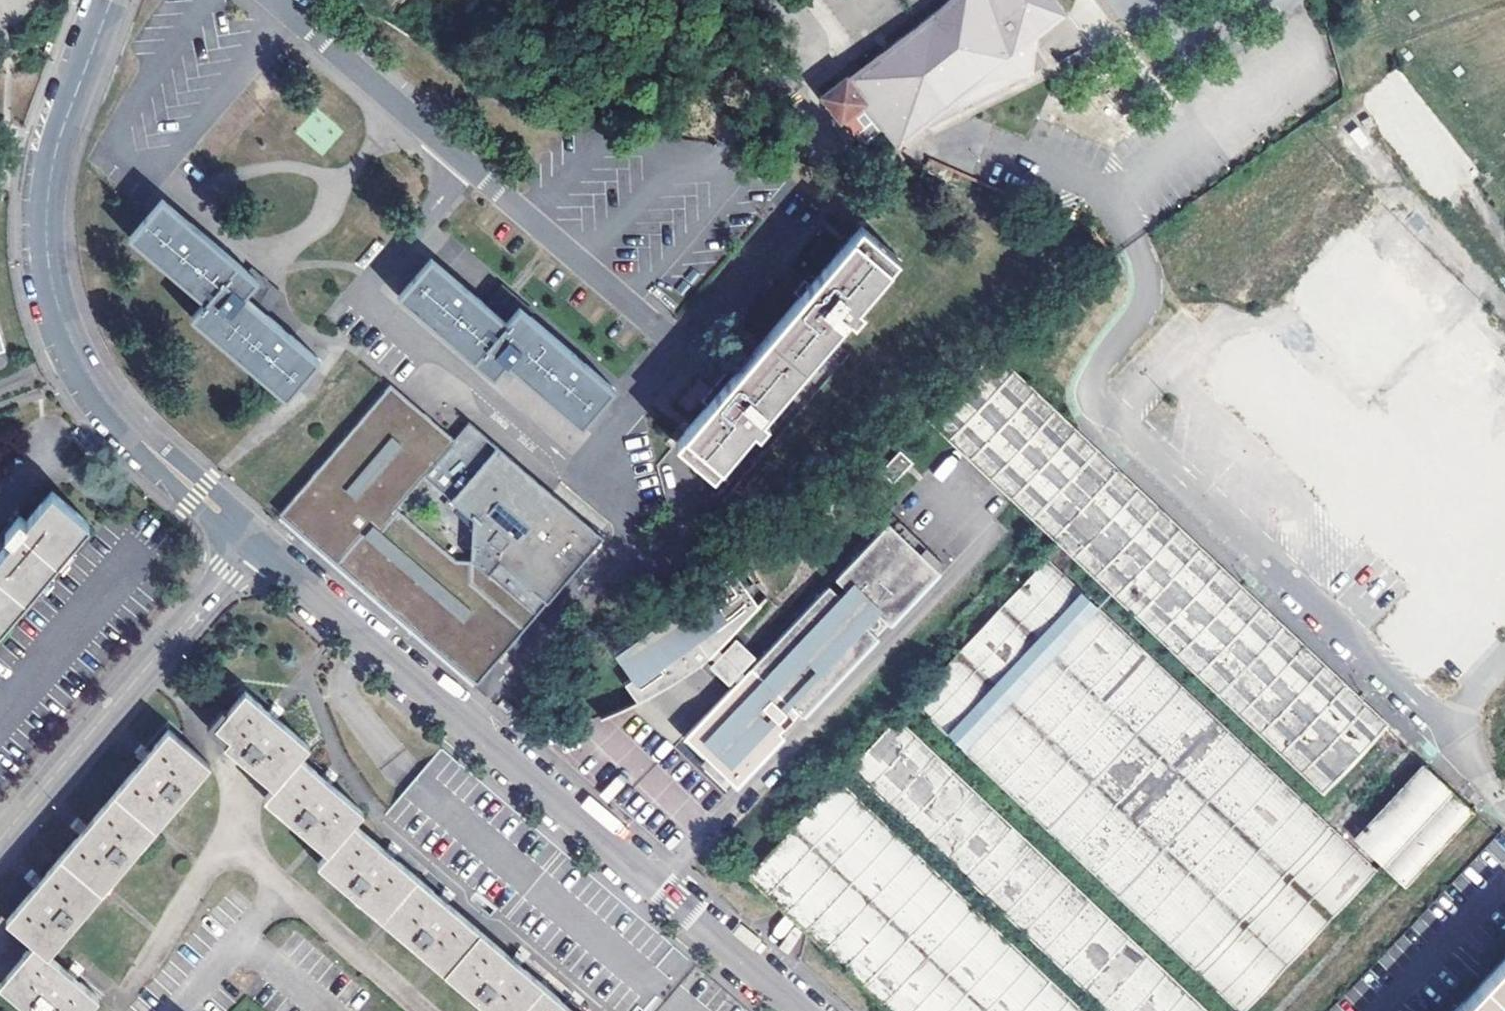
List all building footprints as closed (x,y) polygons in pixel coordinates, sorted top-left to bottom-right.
[(859,146),(882,128),(896,147),(909,137),(919,130),(1021,85),(1056,69),(1047,55),(1035,40),(1038,37),(1067,16),(1055,0),(954,0),(942,9),(933,15),(876,59),(861,71),(848,80),(846,76),(821,95),(845,127),(859,146)] [(1447,191),(1478,166),(1395,65),(1365,90),(1447,191)] [(162,197),(129,235),(207,299),(193,315),(285,396),(317,359),(242,295),(254,279),(162,197)] [(708,403),(674,443),(711,473),(750,426),(757,432),(767,418),(762,414),(847,314),(852,319),(863,305),(859,301),(898,255),(861,224),(812,281),(804,275),(794,288),(800,293),(738,366),(730,360),(701,396),(708,403)] [(1301,315),(1371,377),(1433,308),(1346,231),(1313,268),(1330,283),(1301,315)] [(429,258),(397,294),(492,375),(504,360),(577,425),(592,409),(610,389),(517,307),(504,321),(429,258)] [(1263,326),(1240,326),(1240,365),(1221,387),(1427,575),(1381,625),(1381,641),(1419,676),(1504,582),(1504,344),(1468,310),(1367,420),(1263,326)] [(1324,791),(1385,726),(991,350),(929,416),(1043,524),(1324,791)] [(383,389),(277,515),(476,683),(600,535),(494,476),(506,463),(461,425),(447,443),(383,389)] [(893,483),(912,464),(900,451),(880,471),(893,483)] [(933,474),(942,481),(957,463),(948,455),(933,474)] [(506,463),(494,476),(600,535),(506,463)] [(90,523),(52,490),(26,520),(21,515),(13,524),(10,522),(0,533),(0,535),(3,538),(7,541),(0,550),(0,628),(90,523)] [(901,521),(894,529),(921,554),(928,547),(901,521)] [(736,573),(618,656),(636,680),(628,685),(639,700),(714,655),(717,658),(710,665),(729,684),(735,677),(739,681),(684,738),(737,788),(784,738),(780,734),(799,714),(803,718),(941,573),(936,568),(943,561),(928,547),(921,554),(894,529),(889,524),(837,578),(847,589),(841,596),(829,586),(746,673),(743,670),(756,656),(737,638),(723,651),(720,648),(760,606),(736,573)] [(912,700),(1241,1010),(1244,1010),(1375,871),(1044,558),(912,700)] [(614,651),(618,656),(736,573),(733,568),(614,651)] [(569,1008),(514,961),(442,900),(388,854),(351,822),(362,810),(326,780),(297,756),(307,744),(270,713),(243,691),(216,723),(229,735),(224,742),(272,783),(263,795),(327,850),(317,863),(491,1010),(572,1010),(569,1008)] [(780,734),(784,738),(803,718),(799,714),(780,734)] [(853,765),(1110,1010),(1205,1010),(896,718),(853,765)] [(6,920),(33,942),(1,980),(0,981),(0,985),(30,1010),(88,1010),(98,999),(69,974),(47,954),(209,762),(168,730),(147,755),(85,828),(39,882),(6,920)] [(1476,814),(1422,764),(1351,837),(1405,888),(1476,814)] [(748,876),(783,909),(807,932),(892,1010),(1081,1010),(837,782),(748,876)] [(1,980),(33,942),(6,920),(1,916),(0,917),(0,979),(1,980)] [(1458,1010),(1504,1010),(1504,961),(1458,1010)]
